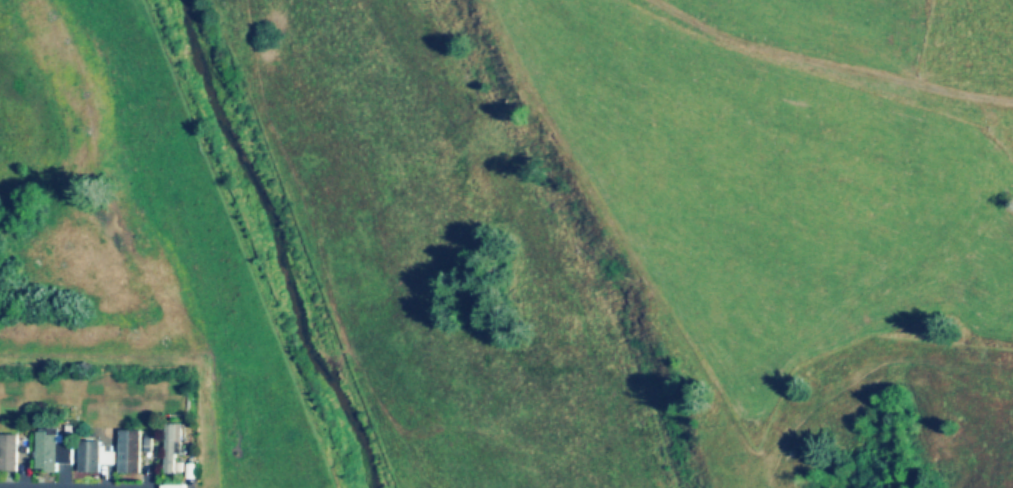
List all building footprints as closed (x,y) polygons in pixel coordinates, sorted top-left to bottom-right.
[(182,423),(166,423),(166,474),(182,474),(182,423)] [(143,429),(122,429),(122,472),(143,472),(143,429)] [(38,431),(39,472),(60,471),(60,463),(72,462),(72,431),(38,431)] [(20,434),(1,434),(1,471),(20,471),(20,434)] [(81,441),(81,472),(103,472),(103,441),(81,441)]
